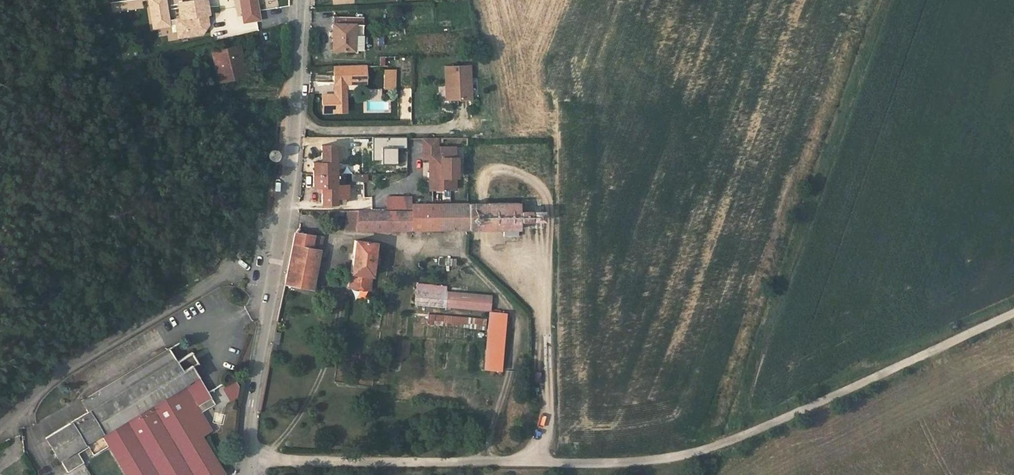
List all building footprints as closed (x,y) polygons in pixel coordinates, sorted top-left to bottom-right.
[(152,28),(169,25),(165,0),(148,0),(152,28)] [(181,19),(202,15),(207,15),(209,15),(206,0),(197,0),(178,3),(181,19)] [(256,0),(240,0),(243,22),(259,19),(256,0)] [(202,15),(181,19),(175,19),(178,33),(187,32),(188,36),(203,34),(208,25),(204,23),(202,15)] [(362,17),(333,17),(333,50),(362,50),(362,17)] [(237,46),(211,52),(218,82),(244,75),(237,46)] [(468,65),(443,66),(444,84),(448,84),(449,99),(470,97),(468,65)] [(347,83),(366,82),(365,66),(334,67),(335,98),(346,98),(345,83),(347,83)] [(395,70),(384,70),(384,88),(395,88),(395,70)] [(346,113),(346,98),(335,98),(336,113),(346,113)] [(436,149),(436,139),(422,139),(422,149),(436,149)] [(312,173),(335,173),(334,146),(320,146),(320,162),(312,162),(312,173)] [(278,155),(278,154),(278,152),(277,151),(276,150),(274,149),(273,149),(271,149),(270,150),(268,151),(268,152),(267,153),(267,155),(267,156),(268,158),(269,159),(270,160),(271,160),(273,160),(275,160),(276,159),(277,158),(278,157),(278,155)] [(436,149),(422,149),(422,159),(428,159),(428,169),(431,169),(431,190),(453,190),(453,178),(455,178),(455,159),(453,159),(453,149),(436,149)] [(335,173),(312,173),(312,187),(321,186),(321,203),(335,203),(335,197),(346,197),(346,184),(335,185),(335,173)] [(362,173),(351,173),(351,181),(361,181),(362,173)] [(405,200),(405,197),(387,197),(386,208),(405,208),(405,200)] [(518,202),(469,203),(469,230),(519,229),(518,202)] [(469,230),(469,203),(467,203),(411,203),(411,211),(357,211),(355,230),(408,230),(469,230)] [(530,211),(521,210),(521,221),(530,222),(530,211)] [(542,210),(533,210),(533,221),(542,221),(542,210)] [(348,230),(355,230),(357,211),(351,211),(348,230)] [(294,232),(292,245),(289,257),(308,260),(317,262),(319,249),(310,248),(311,242),(304,241),(305,234),(294,232)] [(321,236),(305,234),(304,241),(311,242),(310,248),(319,249),(321,236)] [(374,243),(354,240),(348,287),(369,289),(372,264),(377,264),(378,257),(373,256),(374,243)] [(289,257),(288,264),(307,267),(308,260),(289,257)] [(308,260),(307,267),(306,272),(314,273),(317,262),(308,260)] [(306,272),(307,267),(288,264),(284,283),(312,288),(314,273),(306,272)] [(415,297),(414,305),(444,307),(459,309),(460,293),(445,292),(446,287),(416,284),(415,297)] [(332,290),(323,288),(322,296),(331,298),(332,290)] [(459,309),(489,311),(490,295),(460,293),(459,309)] [(505,313),(489,311),(485,353),(484,369),(493,371),(500,371),(505,313)] [(482,328),(483,316),(414,314),(413,326),(482,328)] [(274,331),(272,342),(279,344),(281,332),(274,331)] [(174,346),(169,349),(176,361),(181,358),(174,346)] [(83,401),(89,412),(103,437),(199,378),(192,367),(190,363),(195,360),(190,353),(181,358),(176,361),(169,349),(117,380),(83,401)] [(103,437),(107,444),(125,474),(221,474),(224,473),(202,436),(211,431),(200,412),(205,408),(202,404),(212,398),(199,378),(103,437)] [(222,387),(228,402),(240,396),(233,382),(222,387)] [(214,403),(212,398),(202,404),(205,408),(214,403)] [(89,412),(73,421),(88,446),(103,437),(89,412)] [(88,446),(73,421),(44,438),(58,460),(59,460),(67,472),(83,462),(77,453),(88,446)] [(103,437),(88,446),(92,453),(107,444),(103,437)]
